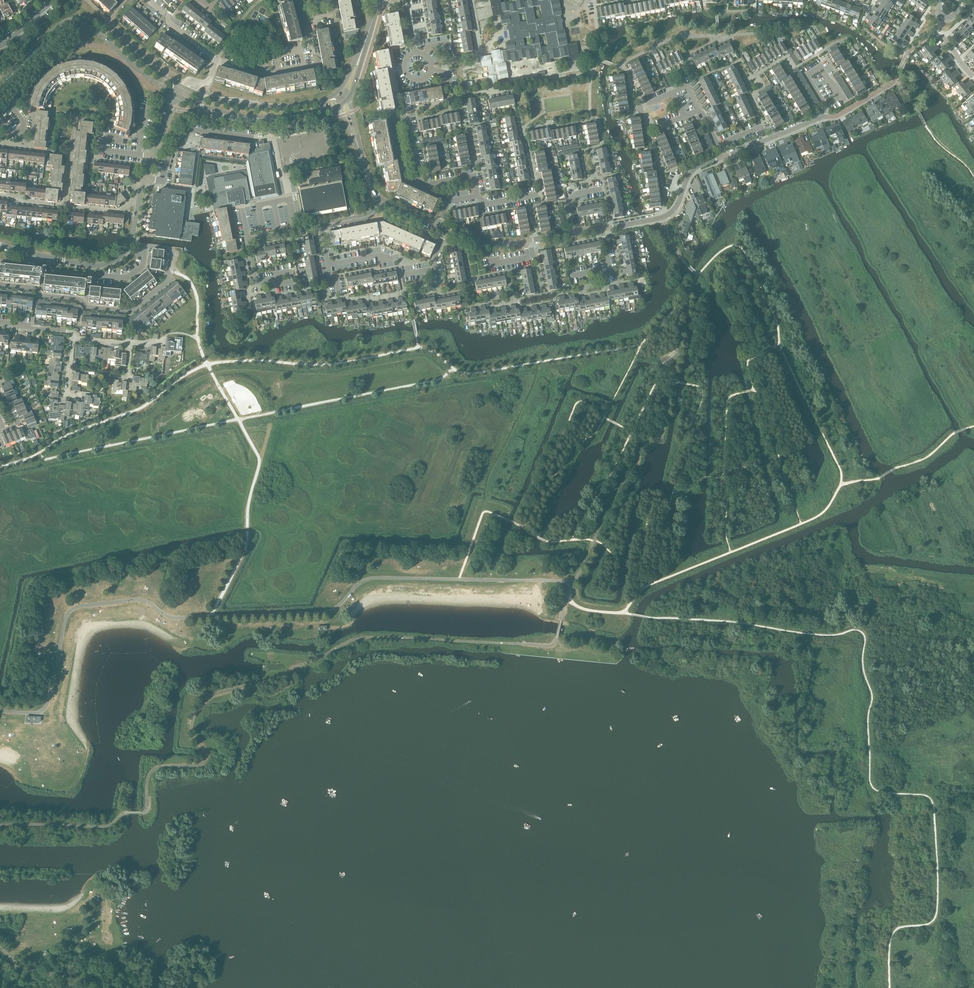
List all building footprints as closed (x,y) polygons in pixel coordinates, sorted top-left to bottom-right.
[(109,13),(117,4),(114,1),(116,0),(96,0),(109,13)] [(224,2),(222,0),(221,0),(220,1),(222,3),(219,6),(225,13),(229,10),(223,2),(224,2)] [(224,2),(223,2),(229,10),(233,7),(228,0),(226,0),(224,2)] [(289,42),(287,43),(288,43),(302,39),(301,39),(298,30),(300,30),(292,0),(291,0),(290,0),(278,0),(279,3),(278,3),(279,4),(284,2),(285,4),(278,6),(278,7),(279,6),(289,42)] [(342,20),(345,40),(356,38),(358,33),(358,30),(359,30),(359,29),(358,29),(356,21),(357,20),(350,21),(350,19),(357,18),(357,17),(355,18),(354,14),(355,13),(353,4),(352,4),(351,0),(347,0),(338,2),(340,2),(343,20),(342,20)] [(515,1),(516,3),(509,5),(508,2),(501,3),(500,0),(489,0),(493,17),(500,16),(500,17),(502,25),(507,24),(510,42),(505,43),(507,50),(500,51),(499,50),(491,52),(492,55),(480,57),(482,67),(488,66),(489,72),(490,71),(491,76),(488,77),(489,83),(490,86),(498,84),(497,80),(508,78),(505,63),(504,62),(511,60),(512,63),(520,62),(519,59),(526,58),(526,60),(534,59),(534,56),(538,55),(538,57),(542,56),(543,64),(551,62),(550,59),(558,58),(558,57),(561,57),(568,56),(570,62),(578,60),(580,60),(576,43),(567,44),(564,30),(563,30),(562,22),(561,22),(561,20),(561,15),(562,15),(559,0),(557,0),(527,0),(527,1),(523,2),(523,0),(518,0),(515,1)] [(835,10),(839,0),(837,0),(837,1),(835,0),(833,0),(831,5),(830,8),(835,10)] [(881,5),(879,7),(887,12),(890,8),(878,0),(877,2),(881,5)] [(920,7),(924,10),(929,2),(927,1),(927,0),(925,0),(920,7)] [(840,12),(845,13),(849,1),(847,1),(846,4),(843,3),(840,12)] [(849,17),(849,15),(853,6),(850,5),(851,2),(849,1),(845,13),(844,16),(849,17)] [(182,10),(186,13),(192,6),(193,7),(195,4),(193,3),(191,6),(188,3),(182,10)] [(2,13),(10,9),(11,10),(14,8),(13,7),(10,8),(8,4),(0,8),(0,9),(2,13)] [(849,15),(854,17),(858,5),(857,4),(855,7),(853,6),(849,15)] [(186,13),(190,17),(196,9),(197,10),(199,7),(197,6),(195,9),(193,7),(192,6),(186,13)] [(124,16),(128,19),(135,10),(132,7),(123,17),(124,17),(124,16)] [(874,7),(872,8),(884,16),(887,12),(879,7),(878,9),(874,7)] [(875,13),(874,15),(881,21),(884,16),(872,8),(871,10),(875,13)] [(10,9),(2,13),(5,18),(13,14),(13,15),(16,13),(15,11),(12,13),(11,10),(10,9)] [(190,17),(194,20),(200,12),(201,13),(203,11),(201,9),(199,12),(197,10),(196,9),(190,17)] [(128,19),(131,22),(139,14),(135,10),(128,19)] [(194,20),(198,23),(204,16),(205,16),(207,14),(205,12),(203,15),(201,13),(200,12),(194,20)] [(131,22),(135,25),(142,17),(139,14),(131,22)] [(400,26),(400,23),(398,23),(396,14),(398,14),(383,16),(383,17),(384,17),(386,25),(385,26),(392,25),(392,27),(385,28),(385,29),(387,28),(388,33),(387,33),(389,42),(390,42),(391,46),(389,47),(404,44),(402,44),(399,26),(400,26)] [(198,23),(202,26),(208,19),(209,20),(211,17),(209,15),(207,18),(205,16),(204,16),(198,23)] [(868,15),(867,17),(878,25),(881,21),(874,15),(872,18),(868,15)] [(909,15),(906,19),(918,27),(919,25),(915,22),(917,20),(909,15)] [(135,25),(138,28),(146,20),(142,17),(135,25)] [(878,25),(867,17),(866,19),(870,21),(868,24),(876,29),(878,25)] [(202,26),(206,29),(210,24),(211,22),(212,23),(215,20),(213,19),(211,21),(209,20),(208,19),(202,26)] [(906,19),(904,23),(911,29),(913,26),(917,29),(918,27),(906,19)] [(138,28),(142,32),(149,23),(146,20),(138,28)] [(142,32),(145,35),(153,26),(149,23),(142,32)] [(904,23),(901,28),(912,35),(914,34),(910,31),(911,29),(904,23)] [(204,31),(208,35),(214,28),(217,25),(215,24),(213,27),(210,24),(206,29),(204,31)] [(962,24),(960,25),(969,34),(973,31),(967,24),(964,26),(962,24)] [(961,29),(959,31),(966,38),(969,34),(960,25),(959,26),(961,29)] [(153,26),(145,35),(149,38),(148,38),(148,39),(157,29),(153,26)] [(208,35),(212,38),(218,31),(221,29),(219,27),(217,30),(214,28),(208,35)] [(901,28),(898,32),(906,37),(907,35),(911,37),(912,35),(901,28)] [(321,59),(322,62),(322,63),(324,62),(325,71),(324,71),(324,72),(339,69),(339,68),(337,69),(336,60),(337,60),(337,59),(330,61),(330,58),(337,57),(336,57),(334,57),(334,53),(333,43),(332,43),(330,35),(331,34),(330,30),(331,29),(316,32),(318,32),(323,59),(321,59)] [(212,38),(216,41),(221,34),(222,34),(224,32),(223,30),(220,33),(218,31),(212,38)] [(955,30),(953,32),(962,41),(966,38),(959,31),(957,33),(955,30)] [(898,32),(895,36),(907,44),(908,42),(904,39),(906,37),(898,32)] [(962,41),(953,32),(952,33),(954,36),(952,38),(958,45),(962,41)] [(221,34),(216,41),(220,44),(225,37),(226,38),(228,35),(227,33),(224,36),(222,34),(221,34)] [(155,45),(156,45),(163,50),(163,51),(167,46),(168,47),(164,53),(165,53),(166,52),(196,74),(195,75),(196,75),(204,63),(204,62),(203,64),(196,58),(197,57),(171,39),(170,40),(163,35),(164,34),(163,34),(155,45)] [(907,44),(895,36),(892,40),(900,45),(902,43),(906,46),(907,44)] [(729,44),(726,45),(725,46),(730,54),(734,52),(730,44),(731,43),(729,40),(727,41),(729,44)] [(816,40),(811,42),(816,50),(820,48),(816,40)] [(782,42),(782,43),(787,51),(789,53),(790,53),(789,51),(788,49),(787,47),(786,45),(785,44),(784,42),(783,42),(783,41),(782,41),(782,42)] [(724,46),(722,47),(721,48),(725,56),(730,54),(725,46),(726,45),(725,42),(723,43),(724,46)] [(811,42),(807,45),(812,53),(816,50),(811,42)] [(782,43),(778,46),(783,53),(787,51),(782,43)] [(714,48),(712,49),(711,49),(715,58),(719,56),(716,50),(715,47),(716,47),(714,44),(712,45),(714,48)] [(720,48),(716,50),(719,56),(720,58),(725,56),(721,48),(722,47),(720,44),(718,45),(720,48)] [(922,55),(924,57),(938,46),(936,44),(930,48),(927,45),(920,51),(922,54),(922,55)] [(807,45),(803,48),(807,56),(812,53),(807,45)] [(709,50),(707,51),(706,51),(710,60),(715,58),(711,49),(712,49),(710,46),(708,47),(709,50)] [(778,46),(774,48),(779,56),(783,53),(778,46)] [(938,46),(924,57),(926,59),(929,62),(936,56),(934,53),(939,48),(938,46)] [(705,52),(703,53),(702,54),(706,62),(710,60),(706,51),(707,51),(705,48),(703,49),(705,52)] [(774,48),(769,51),(774,59),(779,56),(774,48)] [(803,48),(798,50),(803,58),(807,56),(803,48)] [(830,54),(832,58),(840,54),(838,49),(830,54)] [(971,59),(973,56),(973,49),(964,58),(966,59),(969,57),(971,59)] [(396,110),(394,98),(388,70),(390,70),(387,51),(388,51),(388,50),(373,53),(373,54),(375,54),(378,72),(371,73),(372,73),(380,112),(379,112),(379,113),(396,110)] [(700,54),(698,55),(697,56),(701,64),(706,62),(702,54),(703,53),(701,50),(699,51),(700,54)] [(803,58),(798,50),(794,53),(799,61),(803,58)] [(769,51),(765,53),(770,61),(774,59),(769,51)] [(792,53),(793,54),(793,55),(794,57),(795,58),(797,60),(798,62),(799,62),(799,61),(794,53),(793,51),(790,53),(791,54),(792,53)] [(697,56),(698,55),(696,52),(694,53),(696,56),(692,58),(696,67),(701,64),(697,56)] [(680,53),(675,55),(679,63),(684,61),(680,53)] [(765,53),(761,56),(766,64),(770,61),(765,53)] [(755,57),(756,59),(761,67),(766,64),(761,56),(759,54),(755,57)] [(832,58),(835,63),(843,58),(840,54),(832,58)] [(675,55),(671,57),(675,66),(679,63),(675,55)] [(935,65),(937,68),(951,57),(949,55),(943,59),(941,56),(933,62),(936,65),(935,65)] [(671,57),(666,59),(670,68),(675,66),(671,57)] [(951,57),(937,68),(939,70),(942,73),(949,67),(947,64),(953,59),(951,57)] [(838,67),(840,66),(846,62),(845,62),(843,58),(835,63),(838,67)] [(666,59),(662,62),(666,70),(670,68),(666,59)] [(756,59),(752,61),(757,69),(761,67),(756,59)] [(630,64),(632,69),(641,65),(639,60),(630,64)] [(757,69),(752,61),(748,64),(753,72),(757,69)] [(840,66),(843,70),(851,65),(848,61),(845,62),(846,62),(840,66)] [(666,70),(662,62),(657,64),(661,72),(666,70)] [(80,75),(80,63),(76,63),(71,63),(71,64),(67,65),(63,66),(58,68),(59,68),(55,70),(51,73),(51,72),(47,75),(47,76),(44,78),(42,82),(41,81),(38,85),(39,86),(36,89),(35,93),(34,93),(33,97),(32,101),(31,103),(30,103),(31,99),(29,99),(28,99),(27,99),(27,101),(27,102),(28,102),(26,108),(28,108),(28,112),(28,113),(29,113),(30,113),(31,113),(31,112),(31,108),(50,110),(52,102),(46,100),(48,95),(54,87),(61,81),(70,77),(80,75)] [(115,127),(128,132),(126,135),(126,136),(127,137),(128,138),(128,137),(129,137),(130,133),(133,134),(133,132),(134,128),(135,127),(135,126),(135,125),(134,125),(132,124),(132,127),(130,127),(131,126),(131,121),(132,121),(132,117),(132,112),(131,108),(132,108),(131,103),(131,104),(130,99),(128,95),(129,95),(127,91),(126,91),(125,87),(122,84),(122,83),(119,80),(116,77),(113,74),(109,71),(106,69),(102,67),(97,65),(97,66),(93,64),(89,63),(84,63),(80,63),(80,75),(90,77),(98,80),(100,81),(107,86),(113,93),(114,95),(117,101),(118,104),(119,113),(119,118),(109,117),(108,124),(115,126),(115,127)] [(632,69),(635,74),(643,69),(641,65),(632,69)] [(726,69),(729,74),(737,70),(737,71),(741,69),(740,67),(736,69),(735,65),(726,69)] [(772,70),(774,74),(782,69),(780,65),(772,70)] [(843,70),(845,74),(853,69),(851,65),(843,70)] [(219,67),(214,81),(215,81),(215,80),(224,83),(223,84),(224,84),(225,80),(227,81),(226,86),(226,85),(253,93),(253,94),(254,93),(262,95),(262,96),(264,90),(266,89),(264,78),(262,79),(258,77),(257,79),(228,70),(227,71),(219,68),(219,67)] [(313,69),(264,78),(266,89),(267,95),(268,95),(267,94),(316,85),(316,86),(313,69)] [(635,74),(637,78),(645,74),(643,69),(635,74)] [(774,74),(777,78),(785,74),(782,69),(774,74)] [(845,74),(848,78),(856,74),(853,69),(845,74)] [(729,74),(731,79),(739,75),(740,76),(743,74),(742,72),(739,73),(737,71),(737,70),(729,74)] [(943,81),(945,83),(958,72),(957,70),(951,75),(948,71),(941,77),(943,80),(943,81)] [(958,72),(945,83),(947,86),(947,85),(950,88),(957,82),(954,79),(960,75),(958,72)] [(637,78),(639,83),(647,79),(645,74),(637,78)] [(780,83),(782,81),(787,78),(785,74),(777,78),(780,83)] [(848,78),(851,83),(858,78),(856,74),(848,78)] [(731,79),(733,83),(741,79),(742,80),(745,79),(744,76),(741,78),(740,76),(739,75),(731,79)] [(782,81),(785,85),(793,81),(790,76),(787,78),(782,81)] [(699,81),(701,85),(710,81),(708,77),(699,81)] [(851,83),(853,87),(861,82),(858,78),(851,83)] [(639,83),(641,87),(650,83),(647,79),(639,83)] [(733,83),(735,88),(743,84),(744,85),(747,83),(746,81),(743,82),(742,80),(741,79),(733,83)] [(701,85),(704,90),(712,86),(710,81),(701,85)] [(785,85),(787,90),(795,85),(793,81),(785,85)] [(956,92),(958,94),(972,83),(970,81),(964,85),(961,82),(954,88),(956,91),(956,92)] [(853,87),(856,91),(864,86),(861,82),(853,87)] [(641,87),(643,92),(652,88),(650,83),(641,87)] [(972,83),(958,94),(960,96),(963,99),(970,93),(968,90),(973,85),(972,83)] [(735,88),(737,92),(746,88),(746,89),(749,88),(748,85),(745,87),(744,85),(743,84),(735,88)] [(787,90),(790,94),(798,89),(795,85),(787,90)] [(704,90),(706,94),(714,90),(712,86),(704,90)] [(864,86),(856,91),(858,96),(866,91),(864,86)] [(652,88),(643,92),(646,96),(654,92),(652,88)] [(737,92),(739,96),(739,97),(744,94),(748,93),(748,94),(751,92),(750,90),(747,91),(746,89),(746,88),(737,92)] [(761,94),(760,95),(760,96),(760,97),(766,93),(773,89),(773,88),(772,88),(770,89),(768,90),(767,91),(765,92),(763,93),(761,94)] [(790,94),(793,98),(801,93),(798,89),(790,94)] [(706,94),(708,99),(716,95),(714,90),(706,94)] [(887,103),(888,105),(891,109),(897,106),(898,108),(902,106),(893,92),(888,95),(889,97),(885,100),(887,103)] [(758,98),(761,102),(769,98),(766,93),(760,97),(758,98)] [(793,98),(795,103),(803,98),(801,93),(793,98)] [(736,98),(738,103),(746,99),(747,100),(750,98),(749,96),(746,98),(744,94),(739,97),(739,96),(736,98)] [(708,99),(710,103),(718,99),(716,95),(708,99)] [(967,110),(973,105),(973,97),(973,98),(972,96),(963,104),(967,110)] [(880,103),(875,105),(881,115),(883,118),(892,112),(891,109),(888,105),(883,108),(882,106),(887,103),(885,100),(884,97),(878,100),(880,103)] [(761,102),(763,107),(771,102),(769,98),(761,102)] [(795,103),(798,107),(806,102),(803,98),(795,103)] [(710,103),(712,108),(717,106),(721,104),(718,99),(710,103)] [(738,103),(740,108),(749,103),(749,104),(752,103),(751,101),(748,102),(747,100),(746,99),(738,103)] [(763,107),(766,111),(774,106),(771,102),(763,107)] [(798,107),(800,111),(808,106),(806,102),(798,107)] [(740,108),(742,112),(751,108),(751,109),(754,107),(753,105),(750,107),(749,104),(749,103),(740,108)] [(866,111),(874,123),(878,121),(877,118),(881,115),(875,105),(874,103),(869,106),(870,108),(866,111)] [(709,111),(710,113),(711,114),(719,110),(717,106),(712,108),(709,109),(708,108),(705,110),(706,112),(709,111)] [(766,111),(769,115),(777,111),(774,106),(766,111)] [(808,106),(800,111),(803,115),(811,111),(808,106)] [(742,112),(745,117),(753,112),(753,113),(757,112),(756,110),(752,111),(751,109),(751,108),(742,112)] [(711,115),(713,118),(721,114),(719,110),(711,114),(710,113),(707,115),(708,117),(711,115)] [(37,124),(49,125),(49,119),(48,118),(48,112),(37,111),(36,119),(38,119),(37,124)] [(769,115),(771,120),(779,115),(777,111),(769,115)] [(753,112),(745,117),(747,121),(755,117),(755,118),(759,116),(758,114),(755,116),(753,113),(753,112)] [(843,122),(848,132),(854,128),(853,126),(860,122),(862,125),(868,121),(862,112),(853,117),(853,116),(843,122)] [(714,120),(715,122),(715,123),(723,119),(721,114),(713,118),(709,119),(710,121),(714,120)] [(771,120),(774,124),(782,119),(779,115),(771,120)] [(716,124),(717,127),(717,128),(726,123),(723,119),(715,123),(715,122),(712,124),(713,126),(716,124)] [(782,119),(774,124),(777,128),(785,124),(782,119)] [(76,132),(76,137),(74,152),(76,152),(75,155),(75,156),(86,157),(86,156),(87,151),(85,151),(87,134),(92,134),(93,123),(81,122),(80,132),(76,132)] [(426,196),(400,185),(395,161),(394,162),(386,122),(369,125),(369,126),(370,126),(378,165),(377,165),(377,166),(383,164),(387,182),(386,182),(386,183),(388,183),(389,187),(390,191),(388,192),(394,191),(397,192),(394,197),(395,197),(395,196),(400,198),(404,199),(404,200),(404,199),(408,201),(408,202),(417,206),(417,205),(421,207),(420,209),(421,209),(424,203),(426,204),(423,210),(424,209),(432,213),(431,214),(432,214),(438,200),(437,200),(437,201),(429,198),(429,196),(426,195),(426,196)] [(717,128),(717,127),(714,128),(715,130),(718,129),(720,132),(728,128),(726,123),(717,128)] [(35,135),(46,137),(46,131),(48,131),(49,125),(37,124),(37,128),(35,128),(35,135)] [(683,127),(685,132),(694,128),(692,124),(683,127)] [(831,139),(837,137),(838,139),(839,142),(845,140),(839,124),(833,127),(832,126),(827,128),(831,139)] [(685,132),(687,137),(696,133),(694,128),(685,132)] [(823,129),(817,131),(818,134),(812,137),(816,147),(823,145),(825,150),(830,147),(823,129)] [(656,137),(658,142),(666,138),(664,133),(656,137)] [(687,137),(689,141),(698,138),(696,133),(687,137)] [(46,137),(35,135),(34,143),(35,143),(35,148),(46,149),(47,142),(45,142),(46,137)] [(809,154),(813,152),(809,141),(805,143),(803,137),(795,140),(801,154),(808,151),(809,154)] [(248,161),(249,150),(250,145),(201,138),(200,149),(205,150),(205,155),(248,161)] [(658,142),(659,146),(668,143),(666,138),(658,142)] [(689,141),(691,146),(700,142),(698,138),(689,141)] [(691,146),(693,151),(702,147),(700,142),(691,146)] [(249,150),(248,161),(250,171),(254,193),(255,196),(257,198),(279,194),(270,146),(269,143),(264,144),(260,145),(260,148),(249,150)] [(659,146),(661,151),(670,147),(668,143),(659,146)] [(793,161),(793,163),(799,161),(793,146),(788,148),(787,145),(786,146),(785,144),(779,147),(785,162),(789,161),(790,162),(793,161)] [(661,151),(663,156),(672,152),(670,147),(661,151)] [(702,147),(693,151),(695,155),(702,153),(704,152),(702,147)] [(765,156),(770,169),(782,164),(775,148),(768,151),(768,153),(767,154),(767,155),(765,156)] [(205,150),(200,149),(196,151),(191,153),(190,159),(196,159),(199,158),(205,155),(205,150)] [(173,184),(183,185),(192,186),(196,159),(190,159),(191,153),(177,152),(173,184)] [(663,156),(665,160),(674,157),(672,152),(663,156)] [(50,155),(49,166),(54,167),(54,166),(61,167),(63,156),(50,155)] [(767,172),(760,155),(752,158),(755,166),(752,167),(755,174),(758,173),(759,175),(767,172)] [(73,164),(72,168),(83,169),(84,164),(85,164),(86,157),(75,156),(74,164),(73,164)] [(665,160),(667,165),(676,161),(674,157),(665,160)] [(676,161),(667,165),(669,170),(678,166),(676,161)] [(744,178),(746,184),(752,181),(744,161),(740,163),(741,164),(734,167),(739,180),(744,178)] [(54,166),(54,167),(53,172),(52,172),(51,178),(62,179),(63,172),(64,172),(65,167),(61,167),(54,166)] [(212,166),(211,166),(209,166),(207,167),(206,169),(206,171),(207,173),(208,174),(211,174),(211,175),(215,174),(214,169),(214,168),(213,167),(212,166)] [(299,189),(305,218),(311,217),(311,221),(341,216),(341,211),(347,210),(341,181),(340,180),(342,179),(340,167),(319,171),(315,172),(315,174),(311,175),(298,178),(300,189),(299,189)] [(72,180),(83,182),(84,175),(83,175),(83,169),(72,168),(72,173),(73,173),(72,180)] [(730,184),(732,189),(736,187),(728,168),(724,169),(725,171),(717,174),(722,187),(730,184)] [(248,172),(240,173),(246,178),(250,199),(253,199),(257,198),(255,196),(254,193),(250,171),(248,172)] [(213,207),(214,211),(227,208),(232,207),(232,206),(235,205),(235,207),(245,205),(244,200),(250,199),(250,198),(246,178),(240,173),(213,179),(212,180),(210,180),(209,181),(209,182),(209,183),(208,185),(212,207),(213,207)] [(718,188),(713,174),(704,177),(712,197),(720,193),(720,192),(722,192),(720,187),(718,188)] [(62,179),(51,178),(50,184),(52,185),(51,190),(59,191),(62,192),(63,187),(61,186),(62,179)] [(83,188),(83,182),(72,180),(72,188),(70,187),(70,193),(73,193),(81,194),(81,193),(81,188),(83,188)] [(116,197),(115,207),(116,208),(129,197),(131,197),(130,191),(129,192),(128,188),(120,194),(116,197)] [(45,199),(45,201),(58,202),(59,191),(51,190),(46,189),(46,190),(45,199)] [(198,236),(200,224),(193,223),(182,222),(186,192),(161,189),(161,195),(155,194),(153,207),(156,208),(155,217),(152,216),(150,230),(156,231),(155,237),(191,241),(192,235),(198,236)] [(73,193),(72,204),(84,205),(85,203),(86,194),(81,193),(81,194),(73,193)] [(691,195),(693,199),(700,216),(707,213),(705,203),(706,203),(703,195),(696,198),(694,194),(691,195)] [(700,217),(700,216),(693,199),(689,200),(686,211),(687,215),(691,224),(693,223),(695,218),(699,219),(700,217)] [(213,211),(214,216),(228,213),(227,208),(214,211),(213,211)] [(691,224),(687,215),(684,217),(681,226),(681,228),(681,229),(682,229),(682,231),(680,232),(683,239),(686,240),(688,234),(693,236),(694,232),(691,224)] [(377,224),(337,231),(337,233),(328,234),(328,233),(327,233),(330,246),(340,244),(339,239),(340,239),(341,239),(342,245),(342,244),(379,237),(379,238),(377,224)] [(427,242),(424,240),(423,242),(389,227),(390,225),(389,225),(389,226),(383,224),(380,224),(381,228),(380,228),(381,234),(382,234),(382,237),(384,238),(384,237),(418,252),(418,253),(419,253),(421,248),(422,249),(423,249),(421,254),(430,258),(435,245),(434,246),(426,243),(427,242)] [(616,240),(616,243),(630,240),(633,239),(632,234),(631,235),(631,232),(627,233),(628,235),(620,237),(621,239),(616,240)] [(219,243),(225,242),(236,239),(233,240),(232,235),(218,237),(219,243)] [(157,271),(160,271),(163,251),(153,249),(150,270),(148,272),(148,271),(124,291),(130,299),(154,279),(150,274),(151,273),(156,274),(157,271)] [(620,260),(620,262),(637,259),(636,254),(633,255),(624,256),(624,259),(620,260)] [(43,267),(42,267),(41,269),(0,265),(0,267),(0,275),(40,279),(41,276),(42,276),(43,273),(46,273),(47,267),(43,267)] [(45,276),(44,286),(85,291),(86,284),(91,285),(92,279),(87,278),(86,280),(45,276)] [(633,282),(630,283),(634,300),(641,298),(639,290),(637,291),(636,287),(634,287),(633,282)] [(178,284),(174,287),(182,297),(186,294),(178,284)] [(174,287),(170,291),(178,300),(182,297),(174,287)] [(89,298),(120,301),(121,291),(90,288),(89,298)] [(311,290),(309,291),(311,304),(311,307),(316,306),(316,307),(321,306),(320,303),(316,303),(314,294),(312,295),(311,290)] [(170,291),(166,294),(174,304),(178,300),(170,291)] [(271,293),(268,293),(271,310),(276,309),(276,306),(275,302),(274,297),(271,298),(271,293)] [(166,294),(162,297),(170,307),(174,304),(166,294)] [(574,294),(571,294),(574,308),(574,311),(579,310),(579,307),(578,303),(577,298),(574,298),(574,294)] [(261,295),(258,295),(261,312),(266,311),(264,299),(262,299),(261,295)] [(564,310),(561,296),(559,296),(560,301),(557,302),(558,305),(555,306),(556,310),(559,310),(560,314),(565,313),(564,310)] [(162,297),(158,300),(166,310),(170,307),(162,297)] [(402,297),(400,297),(402,311),(410,310),(409,307),(407,307),(406,301),(403,302),(402,297)] [(158,300),(154,304),(162,313),(166,310),(158,300)] [(327,316),(332,315),(329,301),(327,301),(328,306),(325,307),(322,308),(324,317),(327,317),(327,316)] [(154,304),(150,307),(158,317),(162,313),(154,304)] [(546,304),(543,304),(546,318),(551,317),(551,318),(554,318),(553,312),(550,313),(549,308),(547,309),(546,304)] [(150,307),(146,310),(154,320),(158,317),(150,307)] [(470,323),(475,322),(473,308),(470,308),(471,313),(469,314),(466,315),(467,320),(470,320),(470,323)] [(146,310),(142,313),(150,323),(154,320),(146,310)] [(142,313),(138,317),(146,326),(150,323),(142,313)] [(138,317),(134,320),(142,330),(146,326),(138,317)] [(142,330),(134,320),(130,323),(138,333),(142,330)] [(51,346),(50,351),(62,352),(62,346),(61,346),(62,342),(64,342),(64,337),(52,336),(52,337),(53,338),(54,338),(54,342),(55,342),(54,346),(51,346)] [(167,342),(166,347),(165,356),(170,357),(171,350),(175,350),(175,351),(181,352),(182,338),(175,337),(175,341),(179,341),(178,344),(172,343),(172,342),(167,342)] [(33,343),(32,352),(38,352),(38,346),(41,347),(41,344),(39,344),(39,341),(36,341),(36,343),(33,343)] [(86,358),(90,359),(91,348),(86,347),(86,348),(81,348),(82,346),(76,345),(75,357),(77,357),(78,357),(78,355),(82,356),(82,355),(86,355),(86,358)] [(151,348),(150,353),(150,361),(154,362),(155,355),(159,356),(159,357),(163,357),(162,358),(163,359),(165,359),(165,356),(166,347),(161,347),(161,349),(156,348),(156,347),(151,347),(151,348)] [(104,360),(105,360),(107,348),(101,348),(101,350),(97,349),(97,348),(91,348),(90,359),(90,362),(95,363),(95,356),(100,356),(99,358),(103,358),(103,359),(104,360)] [(107,348),(105,360),(107,360),(108,360),(108,358),(112,359),(112,358),(116,358),(115,365),(126,366),(127,353),(121,353),(122,351),(116,350),(116,351),(111,351),(112,349),(107,348)] [(49,364),(49,366),(61,367),(62,362),(60,362),(60,357),(61,357),(62,352),(50,351),(47,350),(47,355),(53,356),(53,360),(52,360),(51,363),(50,363),(49,364)] [(150,361),(150,353),(145,352),(145,354),(141,354),(141,353),(135,352),(134,366),(139,367),(139,364),(142,365),(143,363),(143,362),(147,362),(147,363),(147,364),(149,365),(150,361)] [(48,376),(47,381),(59,382),(59,377),(58,376),(59,372),(61,372),(61,367),(49,366),(49,368),(50,368),(51,369),(51,372),(52,372),(51,376),(48,376)] [(74,373),(72,387),(73,387),(73,391),(80,391),(81,388),(77,387),(78,381),(82,381),(82,382),(88,383),(89,375),(79,374),(79,373),(74,373)] [(132,383),(129,383),(128,390),(136,391),(137,384),(141,385),(141,386),(147,387),(148,379),(138,378),(138,377),(133,376),(132,383)] [(59,382),(47,381),(44,380),(44,385),(50,386),(50,390),(49,390),(48,394),(47,393),(46,394),(46,396),(58,397),(59,392),(57,392),(57,387),(58,387),(59,382)] [(128,390),(129,383),(123,382),(123,383),(119,383),(119,381),(114,380),(112,392),(114,392),(115,392),(115,390),(119,391),(119,389),(123,390),(123,397),(127,397),(127,396),(128,392),(128,390)] [(3,389),(5,394),(14,390),(11,383),(2,386),(3,388),(3,389)] [(6,396),(7,399),(16,395),(14,390),(5,394),(1,396),(2,398),(6,396)] [(8,401),(9,404),(18,400),(16,395),(7,399),(3,401),(4,403),(8,401)] [(84,403),(81,402),(80,414),(80,417),(83,417),(83,413),(84,413),(84,410),(88,411),(89,404),(93,405),(93,406),(99,406),(100,398),(97,398),(97,395),(92,395),(92,398),(90,397),(90,396),(85,396),(84,403)] [(14,405),(15,407),(24,404),(22,398),(18,400),(9,404),(10,406),(14,405)] [(59,420),(64,420),(65,416),(65,406),(60,405),(60,406),(54,406),(54,403),(58,403),(58,400),(51,399),(50,409),(49,410),(49,411),(50,411),(49,419),(50,419),(56,419),(56,418),(60,418),(59,420)] [(66,402),(65,406),(65,416),(69,417),(70,410),(74,411),(74,412),(78,412),(77,413),(78,414),(80,414),(81,402),(76,402),(76,404),(71,403),(71,402),(66,402)] [(16,410),(17,412),(26,409),(24,404),(15,407),(11,409),(12,411),(16,410)] [(18,415),(19,417),(28,414),(28,413),(26,409),(17,412),(13,414),(14,416),(18,415)] [(24,418),(25,421),(34,417),(32,412),(28,413),(28,414),(19,417),(20,420),(24,418)] [(34,417),(25,421),(28,428),(32,427),(31,425),(36,422),(34,417)] [(10,428),(12,432),(15,441),(20,439),(17,430),(14,431),(12,427),(10,428)] [(28,436),(24,427),(17,430),(20,439),(28,436)] [(5,430),(7,434),(10,443),(15,441),(12,432),(9,433),(7,429),(5,430)] [(10,443),(7,434),(1,436),(4,442),(1,443),(2,446),(10,443)] [(40,958),(43,960),(49,954),(46,951),(44,954),(42,955),(40,958)]
